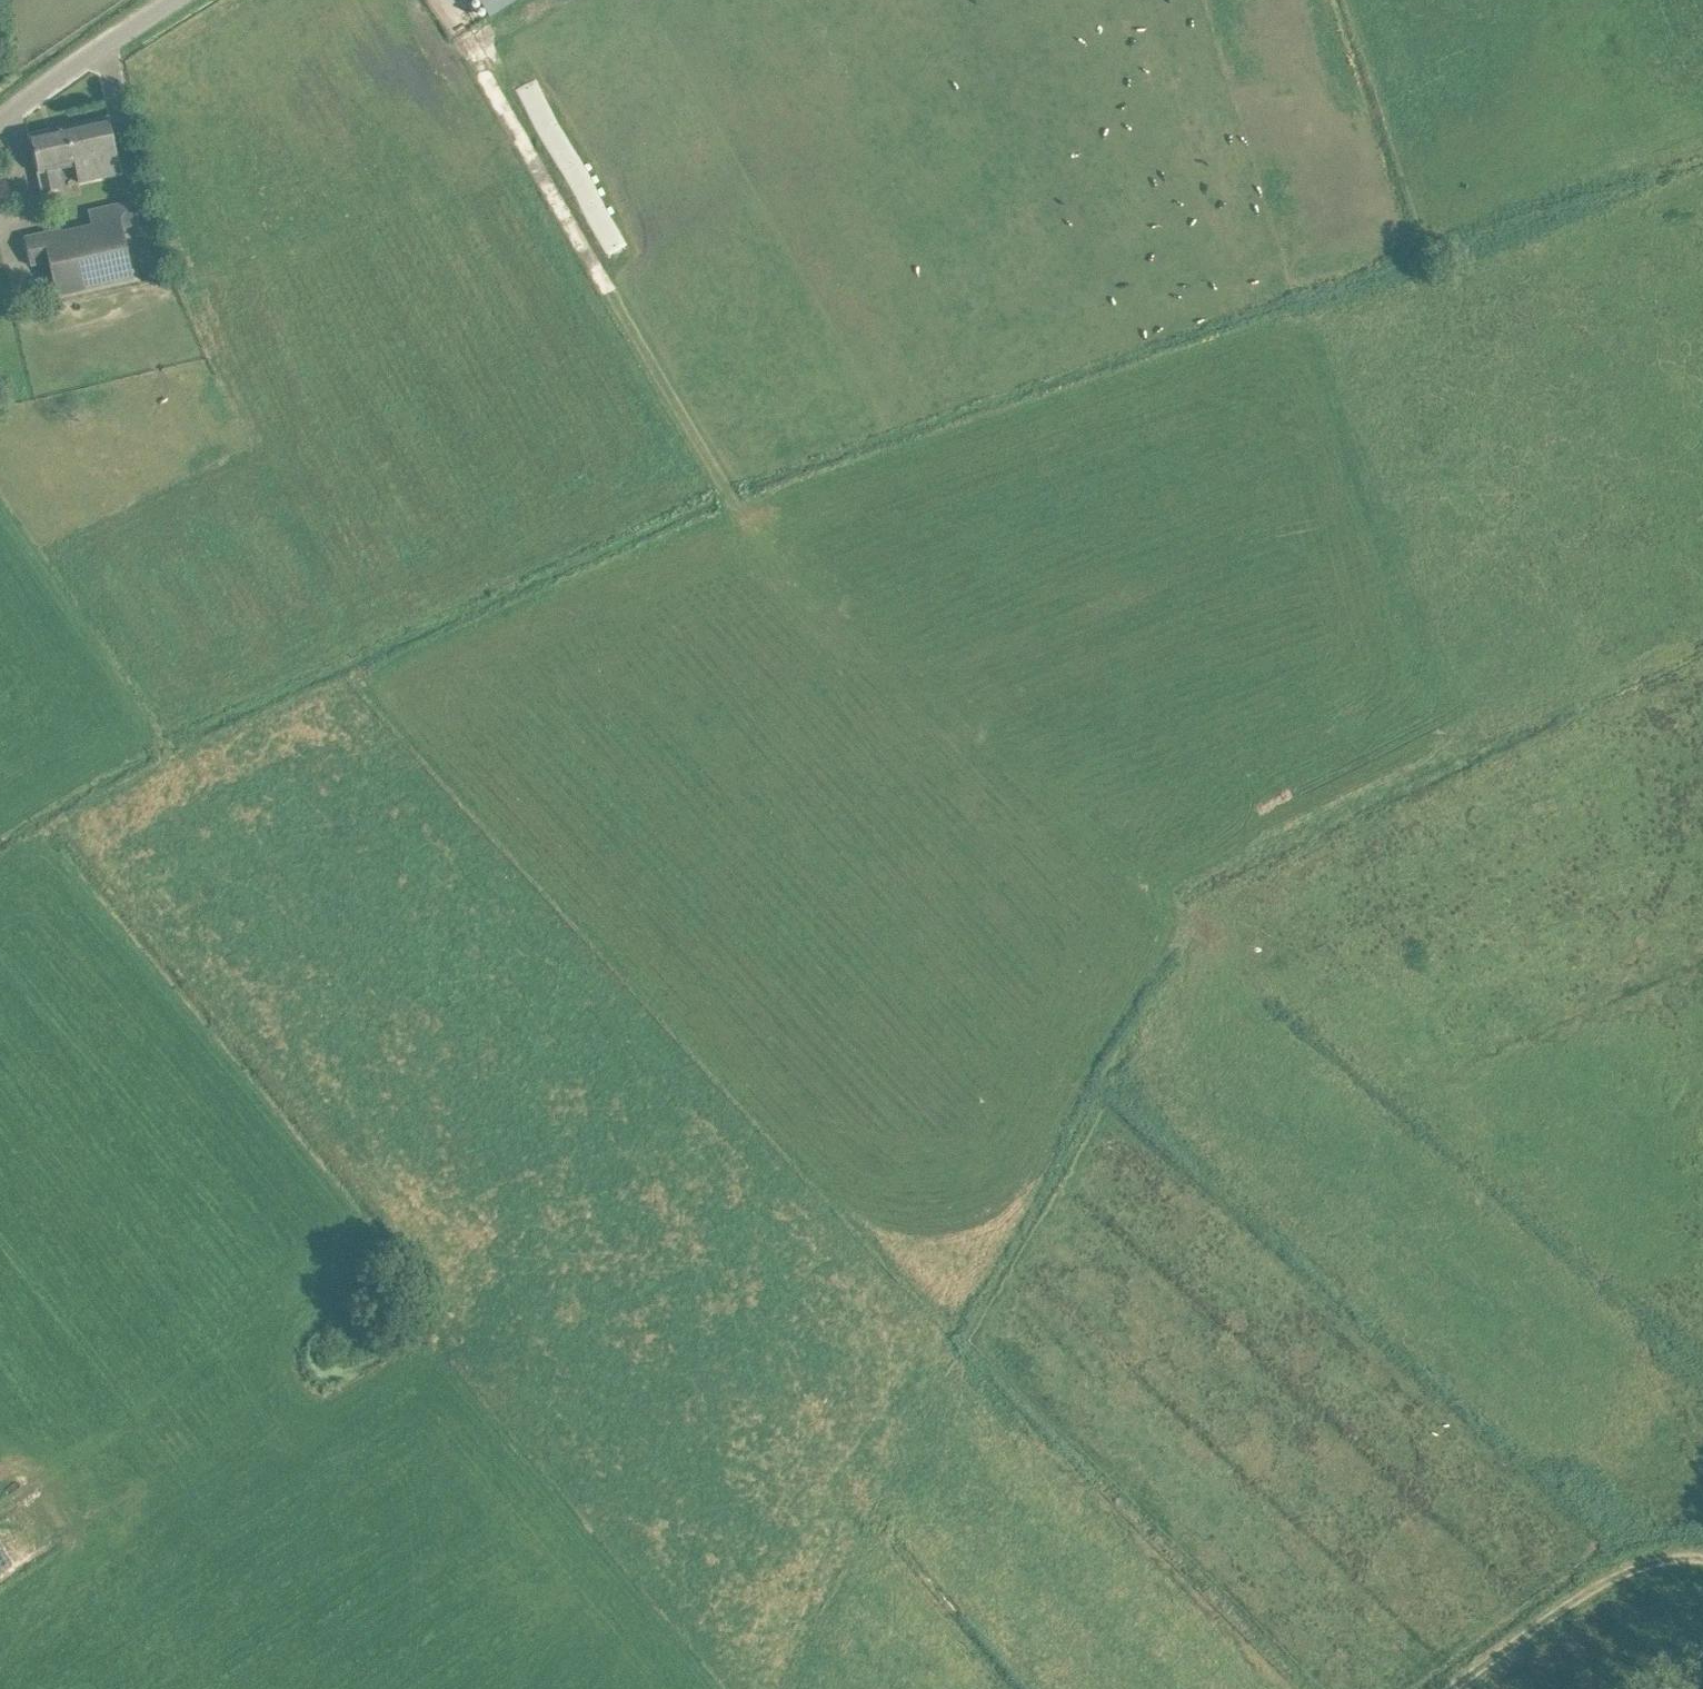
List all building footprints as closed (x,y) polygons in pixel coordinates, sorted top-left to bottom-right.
[(489,16),(515,0),(479,0),(489,16)] [(120,172),(108,119),(30,136),(43,193),(59,189),(54,169),(75,165),(79,181),(120,172)] [(24,238),(31,266),(49,262),(57,297),(134,279),(120,219),(61,232),(61,230),(24,238)]
